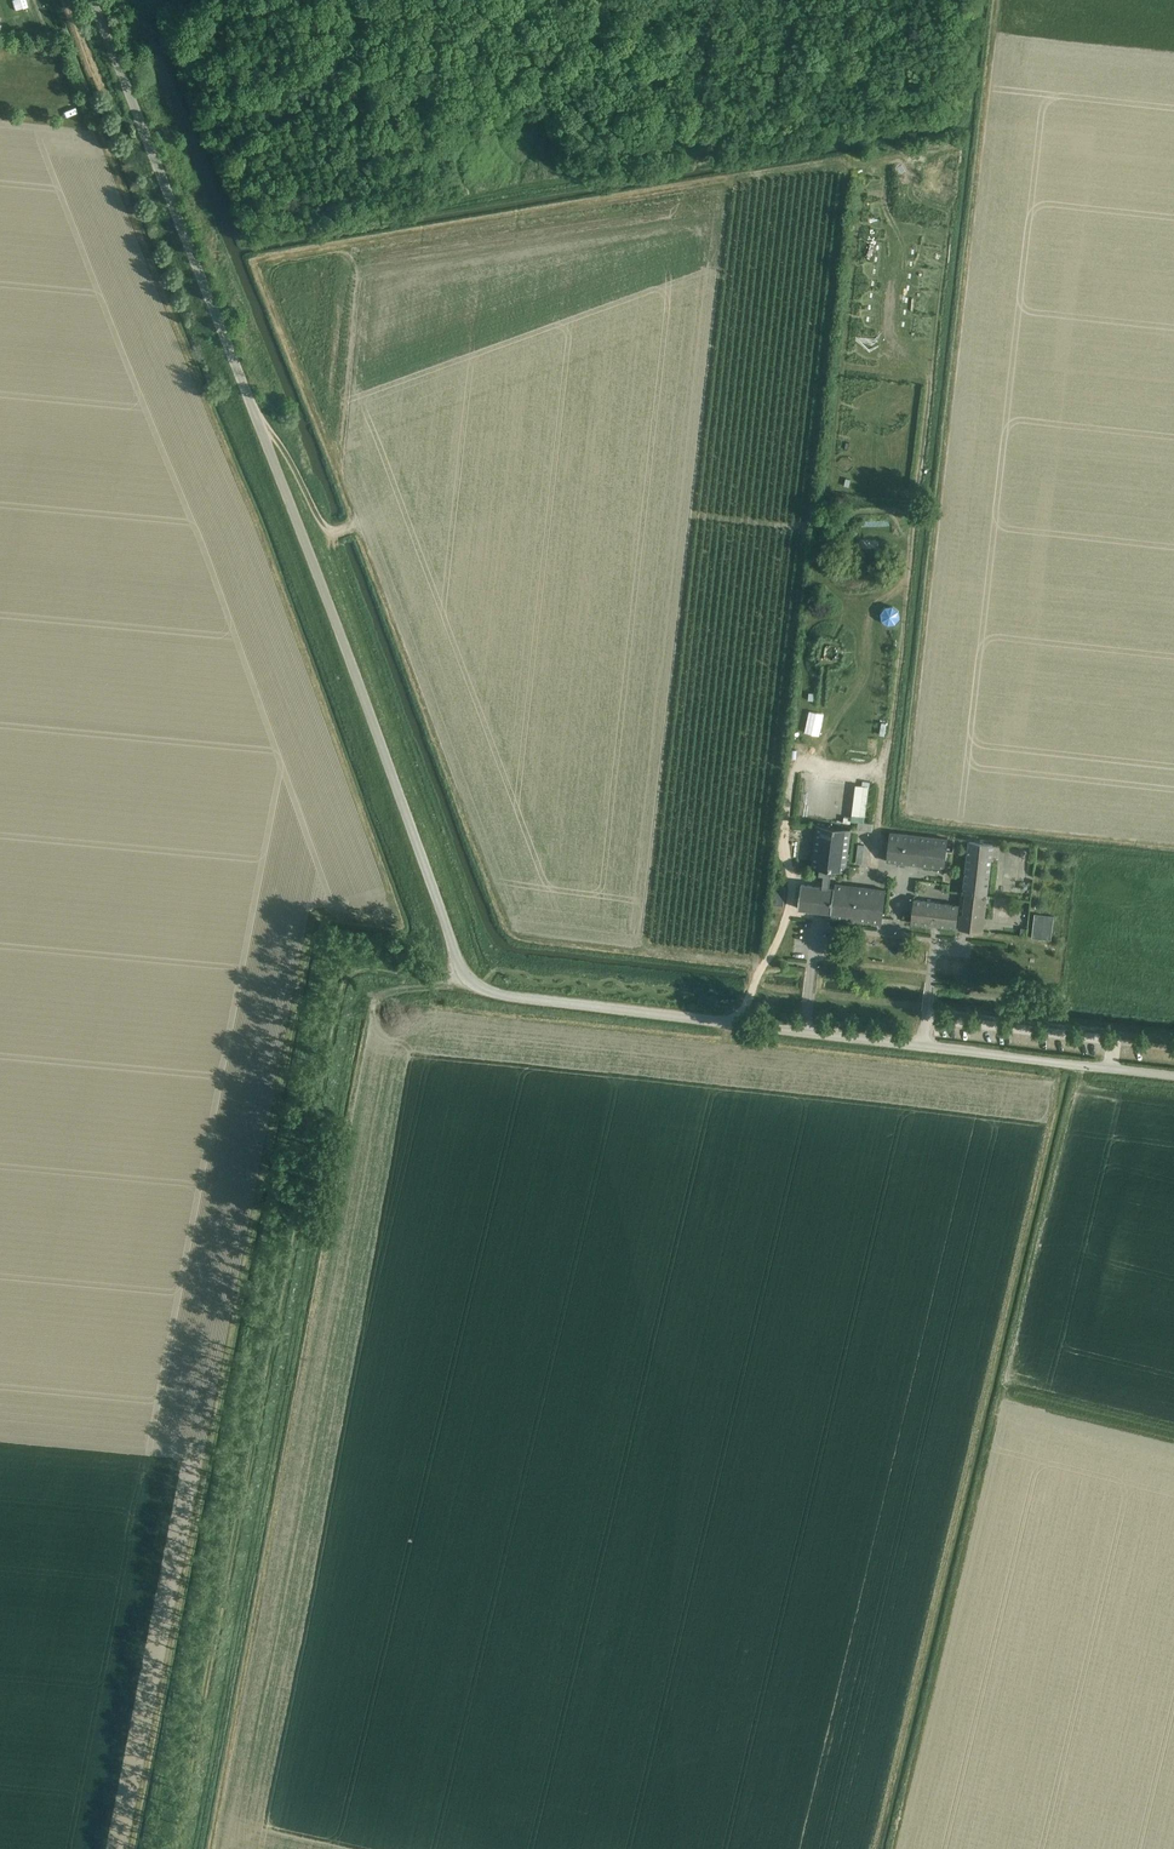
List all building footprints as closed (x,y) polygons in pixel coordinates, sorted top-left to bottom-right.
[(26,10),(39,18),(46,8),(34,0),(33,0),(26,10)] [(73,75),(67,76),(70,89),(77,87),(73,75)] [(800,884),(798,908),(832,913),(832,916),(878,923),(882,923),(882,920),(885,890),(835,883),(834,889),(830,888),(829,888),(832,870),(847,872),(851,830),(817,825),(813,867),(821,868),(820,874),(824,875),(822,887),(800,884)] [(890,832),(887,861),(944,867),(948,838),(890,832)] [(913,898),(910,923),(957,929),(957,928),(959,928),(959,929),(983,931),(993,844),(969,841),(963,893),(957,892),(956,903),(913,898)] [(774,870),(773,881),(780,882),(781,871),(774,870)] [(777,888),(775,900),(784,902),(786,891),(777,888)] [(769,912),(768,927),(772,928),(773,923),(778,923),(779,918),(776,918),(778,918),(779,913),(776,913),(769,912)] [(1035,914),(1032,938),(1051,940),(1054,916),(1035,914)]
